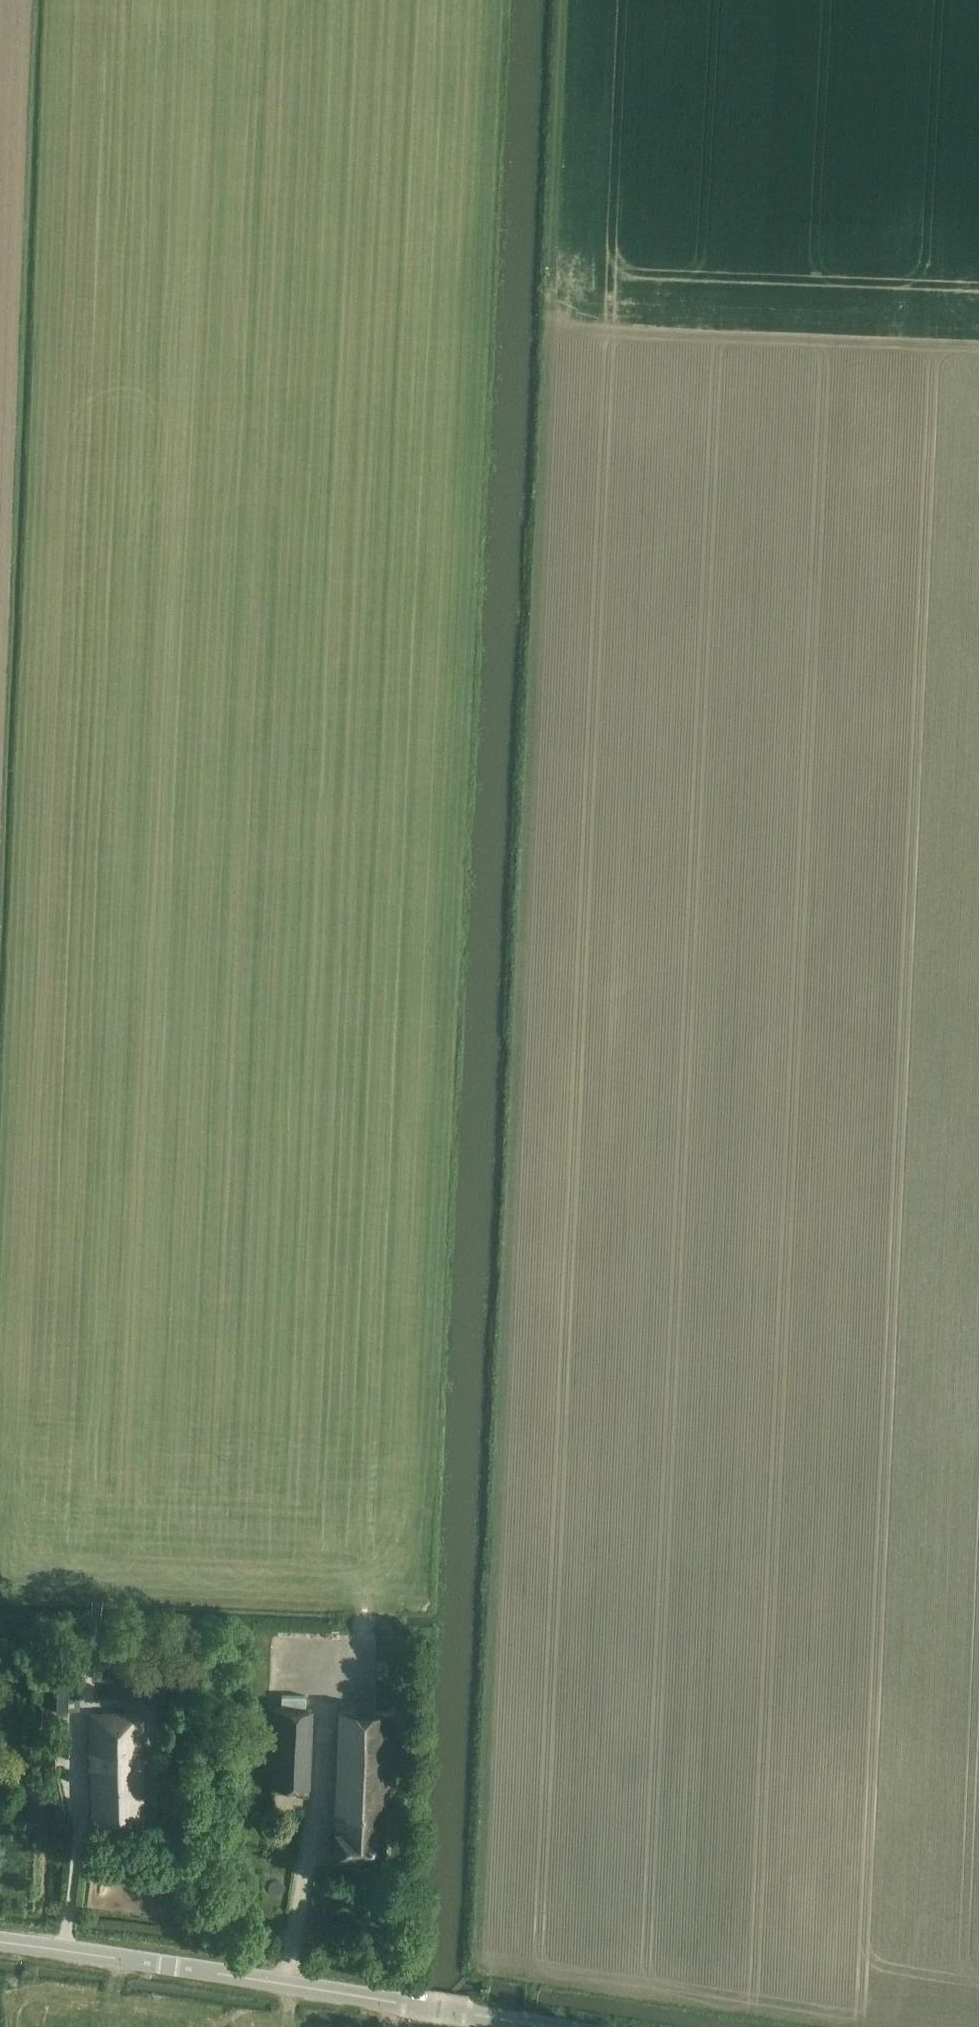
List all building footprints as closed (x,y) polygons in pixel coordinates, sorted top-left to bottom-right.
[(57,1708),(57,1713),(67,1714),(68,1709),(80,1709),(82,1669),(59,1667),(57,1708)] [(265,1784),(287,1786),(287,1793),(307,1795),(313,1711),(271,1708),(265,1784)] [(141,1714),(91,1715),(93,1824),(143,1823),(141,1714)] [(334,1855),(382,1856),(385,1793),(393,1793),(394,1773),(396,1716),(339,1714),(334,1855)]
